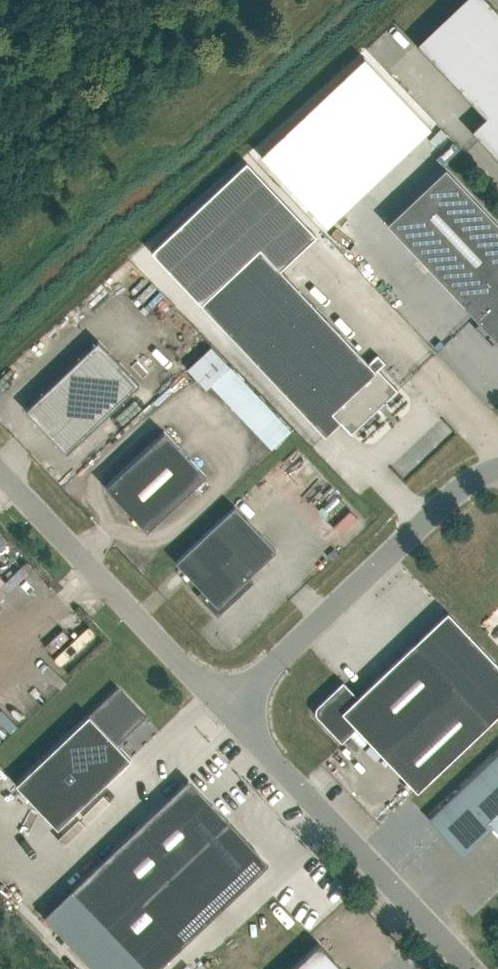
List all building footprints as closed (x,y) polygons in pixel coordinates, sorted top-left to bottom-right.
[(489,0),(463,0),(417,44),(486,117),(471,130),(497,159),(497,10),(489,0)] [(247,161),(151,251),(201,303),(325,435),(340,421),(351,434),(398,390),(378,368),(385,362),(377,353),(368,362),(260,248),(296,214),(247,161)] [(445,168),(387,223),(497,340),(497,223),(445,168)] [(98,340),(25,409),(48,433),(66,452),(89,431),(139,383),(98,340)] [(205,475),(164,431),(105,486),(147,530),(205,475)] [(176,561),(203,590),(199,593),(201,595),(201,599),(209,607),(216,611),(218,613),(253,580),(249,576),(276,550),(234,506),(176,561)] [(417,791),(490,721),(497,714),(497,664),(447,611),(430,627),(415,642),(357,696),(343,681),(318,705),(320,707),(320,715),(318,716),(341,742),(357,727),(383,755),(417,791)] [(69,636),(63,629),(45,645),(51,653),(69,636)] [(57,828),(130,758),(117,744),(146,716),(118,687),(16,783),(57,828)] [(429,818),(440,830),(444,827),(465,851),(491,826),(497,833),(497,753),(429,818)] [(268,864),(227,820),(188,779),(72,889),(147,968),(157,968),(181,946),(268,864)] [(290,968),(344,968),(319,942),(290,968)]
